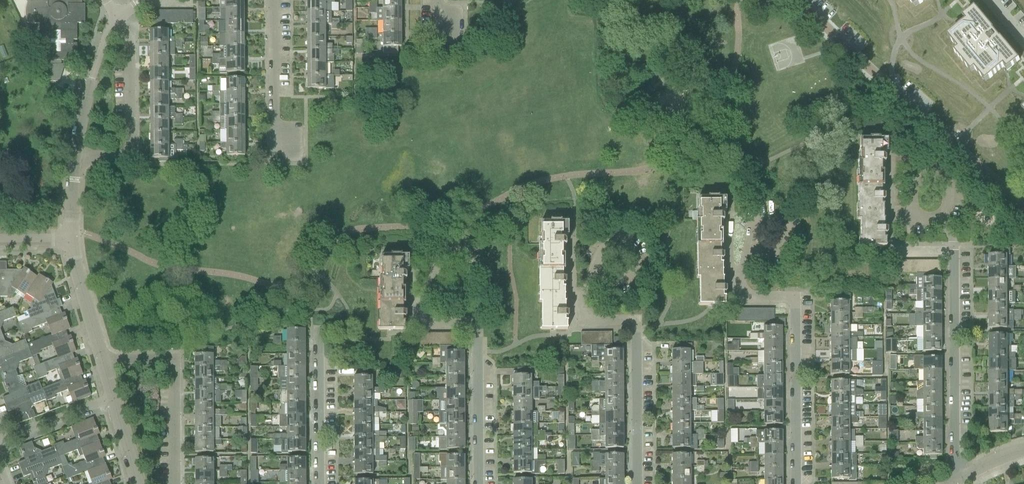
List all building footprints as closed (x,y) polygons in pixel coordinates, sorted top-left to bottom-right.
[(31,2),(27,2),(27,5),(26,6),(26,8),(26,10),(26,12),(26,14),(26,15),(26,16),(26,18),(27,19),(27,20),(27,23),(39,23),(39,40),(43,40),(43,44),(39,44),(39,61),(40,61),(42,65),(40,65),(49,82),(59,82),(65,65),(61,65),(61,61),(77,61),(77,44),(73,44),(73,40),(77,40),(77,23),(85,23),(85,4),(81,4),(81,0),(31,0),(31,2)] [(220,8),(226,8),(244,8),(244,0),(220,0),(220,8)] [(307,12),(324,12),(324,11),(331,11),(331,3),(334,3),(334,0),(307,0),(307,12)] [(401,0),(383,0),(383,8),(401,8),(401,0)] [(956,38),(951,41),(958,49),(954,52),(967,67),(971,64),(975,69),(981,77),(985,73),(989,78),(1003,66),(1007,70),(1009,69),(1019,60),(1001,38),(1001,37),(1000,38),(993,30),(994,29),(975,7),(965,15),(962,17),(966,21),(952,33),(956,38)] [(244,21),(244,8),(226,8),(226,21),(244,21)] [(377,8),(369,8),(369,13),(377,13),(377,21),(383,21),(401,21),(401,8),(383,8),(383,9),(377,9),(377,8)] [(324,11),(324,12),(307,12),(307,24),(324,24),(331,24),(339,24),(339,19),(331,19),(331,11),(324,11)] [(244,34),(244,21),(226,21),(226,34),(244,34)] [(401,34),(401,21),(383,21),(383,34),(401,34)] [(324,24),(307,24),(307,37),(325,37),(324,24)] [(182,38),(168,38),(168,30),(150,30),(150,43),(168,43),(174,42),(174,43),(182,43),(182,38)] [(244,34),(226,34),(226,47),(244,47),(244,34)] [(401,34),(383,34),(383,54),(397,54),(397,47),(401,47),(401,34)] [(325,37),(307,37),(307,50),(325,50),(331,49),(331,50),(332,50),(332,44),(325,44),(325,37)] [(168,43),(150,43),(150,56),(168,56),(168,43)] [(220,53),(220,54),(212,54),(212,60),(220,60),(226,60),(226,59),(244,59),(244,47),(226,47),(226,53),(220,53)] [(339,50),(332,50),(331,50),(331,49),(325,50),(307,50),(307,63),(325,63),(333,63),(333,55),(339,55),(339,50)] [(168,56),(150,56),(150,69),(168,69),(168,56)] [(220,60),(212,60),(212,65),(218,65),(218,74),(226,74),(226,73),(244,72),(244,59),(226,59),(226,60),(220,60)] [(325,63),(307,63),(307,76),(325,75),(325,63)] [(168,69),(150,69),(150,81),(168,81),(168,69)] [(333,75),(331,75),(325,75),(307,76),(307,89),(333,89),(333,76),(333,75)] [(244,92),(244,78),(226,79),(226,92),(244,92)] [(168,89),(168,81),(150,81),(150,94),(168,94),(174,94),(182,94),(182,89),(168,89)] [(226,92),(220,92),(212,92),(212,97),(220,97),(220,104),(244,104),(244,92),(226,92)] [(168,94),(150,94),(150,107),(168,107),(168,99),(182,99),(182,94),(174,94),(168,94)] [(220,104),(220,112),(212,112),(212,117),(220,117),(220,118),(226,118),(226,117),(244,117),(244,104),(220,104)] [(168,107),(150,107),(150,120),(168,120),(168,119),(174,119),(174,120),(182,120),(182,115),(174,115),(174,107),(168,107)] [(220,117),(212,117),(208,117),(208,123),(220,123),(220,130),(244,130),(244,117),(226,117),(226,118),(220,118),(220,117)] [(168,132),(168,120),(150,120),(150,133),(168,132)] [(244,130),(220,130),(220,143),(244,143),(244,130)] [(168,145),(168,132),(150,133),(150,145),(168,145)] [(857,161),(857,179),(881,179),(883,179),(883,173),(883,172),(881,172),(881,162),(884,163),(885,158),(883,157),(882,157),(882,153),(887,153),(887,139),(886,139),(880,139),(880,137),(869,137),(869,140),(860,140),(860,139),(859,139),(859,153),(862,153),(862,161),(857,161)] [(244,156),(244,143),(220,143),(220,148),(226,148),(226,156),(244,156)] [(168,145),(150,145),(150,158),(168,158),(168,145)] [(857,220),(860,220),(881,220),(881,219),(883,219),(883,206),(883,205),(882,205),(882,201),(883,201),(884,200),(884,195),(881,195),(881,186),(883,187),(883,185),(883,179),(881,179),(857,179),(857,220)] [(701,220),(696,220),(696,238),(720,238),(721,238),(721,231),(722,231),(722,230),(720,230),(720,221),(723,221),(723,217),(722,216),(721,216),(721,212),(726,212),(726,198),(718,198),(718,196),(708,196),(708,198),(698,198),(698,212),(701,212),(701,220)] [(859,245),(859,246),(868,246),(872,246),(886,246),(886,245),(885,245),(885,239),(886,239),(886,238),(885,238),(885,234),(886,234),(887,233),(887,229),(883,229),(883,220),(884,220),(884,219),(883,219),(881,219),(881,220),(860,220),(860,245),(859,245)] [(544,244),(538,244),(538,246),(539,246),(539,262),(562,262),(564,262),(564,255),(565,255),(565,254),(562,254),(562,246),(566,246),(566,241),(564,240),(564,236),(568,236),(568,222),(561,222),(561,220),(550,220),(550,222),(541,222),(541,236),(544,236),(544,244)] [(720,238),(696,238),(696,279),(699,279),(720,278),(722,278),(722,265),(722,263),(721,263),(721,260),(722,260),(723,258),(723,254),(720,254),(720,245),(722,245),(722,244),(721,238),(720,238)] [(994,248),(994,254),(989,254),(989,267),(1007,267),(1007,255),(1010,255),(1010,248),(994,248)] [(379,278),(379,279),(379,295),(403,295),(405,295),(405,289),(405,288),(403,288),(403,279),(406,279),(406,275),(405,273),(404,273),(404,270),(409,270),(409,256),(401,256),(401,254),(391,254),(391,256),(381,256),(381,270),(384,270),(384,278),(379,278)] [(538,302),(538,303),(541,303),(541,302),(562,303),(562,302),(564,302),(564,289),(565,289),(565,284),(566,282),(566,278),(562,278),(562,270),(565,270),(565,268),(564,268),(564,262),(562,262),(539,262),(538,302)] [(1007,267),(989,267),(989,279),(1007,279),(1007,267)] [(0,271),(0,297),(12,297),(15,293),(23,298),(25,295),(25,296),(26,294),(37,277),(30,272),(30,271),(28,270),(27,273),(23,270),(6,270),(6,271),(0,271)] [(921,273),(916,274),(916,285),(908,285),(908,290),(922,290),(940,290),(940,277),(930,277),(930,273),(927,273),(921,273)] [(39,274),(37,277),(26,294),(34,299),(30,305),(31,309),(26,311),(29,318),(57,308),(55,301),(57,300),(51,285),(47,282),(49,280),(47,279),(39,274)] [(699,304),(699,305),(707,305),(725,305),(725,304),(724,298),(725,298),(725,297),(724,297),(724,293),(725,293),(726,292),(726,287),(723,287),(723,279),(723,278),(722,278),(720,278),(699,279),(699,304)] [(1007,279),(989,279),(989,291),(1007,291),(1007,279)] [(922,290),(908,290),(908,295),(916,295),(916,302),(922,302),(940,302),(940,290),(922,290)] [(1007,291),(989,291),(989,303),(1007,303),(1007,291)] [(834,294),(834,301),(830,301),(830,313),(848,313),(848,301),(850,301),(850,294),(834,294)] [(379,329),(379,330),(387,330),(405,330),(405,329),(405,323),(405,322),(405,321),(404,321),(404,318),(405,318),(406,316),(406,312),(403,312),(403,303),(405,303),(405,302),(405,295),(403,295),(379,295),(379,329)] [(541,328),(541,330),(549,330),(556,330),(565,330),(567,330),(567,328),(567,322),(567,317),(568,316),(568,312),(565,312),(565,303),(565,302),(564,302),(562,302),(562,303),(541,302),(541,303),(541,329),(541,328)] [(922,302),(922,309),(914,309),(915,314),(940,314),(940,302),(922,302)] [(1007,310),(1007,303),(989,303),(989,315),(1021,315),(1021,310),(1014,310),(1007,310)] [(0,312),(0,329),(3,322),(17,317),(13,307),(5,311),(0,312)] [(29,318),(18,323),(18,324),(20,327),(23,335),(32,332),(31,329),(46,323),(51,335),(65,330),(66,330),(70,328),(67,319),(67,317),(64,318),(59,307),(57,308),(29,318)] [(848,313),(830,313),(830,325),(848,325),(848,313)] [(940,314),(915,314),(915,320),(922,320),(922,327),(940,327),(940,314)] [(1021,315),(989,315),(989,328),(1007,328),(1007,321),(1013,321),(1021,321),(1021,315)] [(848,325),(830,325),(830,338),(862,337),(862,332),(848,332),(848,325)] [(764,326),(764,334),(749,334),(749,339),(757,339),(764,339),(781,339),(781,326),(764,326)] [(940,327),(922,327),(916,327),(916,339),(922,339),(940,339),(940,327)] [(305,342),(305,329),(286,329),(286,342),(305,342)] [(51,335),(27,345),(28,349),(31,357),(32,356),(32,358),(35,366),(40,365),(36,355),(41,353),(40,351),(53,346),(58,358),(72,352),(72,353),(76,351),(73,342),(73,340),(70,341),(66,330),(65,330),(51,335)] [(989,347),(1007,347),(1007,334),(989,334),(989,347)] [(0,336),(0,360),(28,349),(27,345),(25,340),(12,345),(4,341),(2,335),(0,336)] [(862,337),(830,338),(830,350),(848,350),(848,343),(862,343),(862,337)] [(782,351),(781,339),(764,339),(764,351),(782,351)] [(896,353),(896,339),(885,339),(885,353),(896,353)] [(940,339),(922,339),(922,351),(940,351),(940,339)] [(731,345),(726,345),(726,351),(738,351),(738,341),(731,341),(731,345)] [(305,354),(305,342),(286,342),(286,354),(305,354)] [(677,350),(672,350),(672,362),(690,362),(690,350),(691,350),(691,344),(676,344),(677,350)] [(598,345),(593,345),(591,345),(591,363),(598,363),(605,363),(623,362),(623,350),(598,350),(598,345)] [(440,358),(432,358),(432,364),(440,363),(446,363),(464,363),(463,351),(450,351),(450,346),(444,346),(438,346),(440,351),(440,358)] [(198,347),(198,354),(195,354),(195,366),(224,366),(226,366),(226,361),(213,361),(213,347),(198,347)] [(1011,347),(1007,347),(989,347),(989,359),(1007,359),(1007,358),(1015,358),(1015,354),(1011,354),(1011,347)] [(28,349),(0,360),(0,368),(1,368),(6,381),(16,377),(17,378),(18,377),(16,370),(19,363),(32,358),(32,356),(31,357),(28,349)] [(856,350),(848,350),(830,350),(830,362),(848,362),(854,362),(856,362),(856,350)] [(782,363),(782,351),(764,351),(764,363),(782,363)] [(40,365),(35,366),(33,367),(38,380),(47,376),(46,373),(59,368),(61,374),(58,375),(61,381),(64,380),(64,381),(80,374),(80,375),(83,374),(79,365),(80,365),(79,363),(76,364),(72,353),(72,352),(58,358),(40,365)] [(305,366),(305,354),(286,354),(287,366),(305,366)] [(246,366),(245,357),(241,357),(236,362),(236,366),(246,366)] [(923,370),(940,370),(940,357),(922,357),(923,370)] [(1007,371),(1007,359),(989,359),(989,371),(1007,371)] [(623,375),(623,362),(605,363),(605,375),(623,375)] [(690,362),(672,362),(672,374),(690,374),(702,374),(702,362),(696,362),(690,362)] [(848,362),(830,362),(831,374),(848,374),(848,362)] [(871,362),(871,376),(882,376),(882,362),(871,362)] [(464,376),(464,363),(446,363),(446,376),(464,376)] [(782,363),(764,363),(764,375),(782,375),(782,363)] [(226,366),(224,366),(195,366),(195,379),(213,379),(213,372),(226,372),(226,366)] [(287,366),(280,366),(278,366),(278,378),(287,378),(305,378),(305,366),(287,366)] [(941,382),(940,370),(923,370),(923,382),(941,382)] [(1007,371),(989,371),(989,383),(1007,383),(1007,371)] [(61,381),(42,389),(42,391),(46,399),(45,399),(46,401),(55,398),(54,395),(68,390),(70,396),(66,398),(68,404),(91,396),(88,387),(88,386),(87,385),(85,386),(80,375),(80,374),(64,381),(64,380),(61,381)] [(690,374),(672,374),(672,387),(690,386),(690,374)] [(538,382),(531,382),(531,375),(513,375),(513,387),(531,387),(538,387),(538,382)] [(605,375),(605,382),(591,382),(591,387),(623,387),(623,375),(605,375)] [(782,375),(764,375),(764,388),(782,388),(782,375)] [(372,388),(372,376),(354,376),(354,388),(372,388)] [(464,388),(464,376),(446,376),(446,388),(464,388)] [(6,381),(4,381),(9,395),(2,398),(5,405),(42,391),(42,389),(39,382),(26,387),(19,383),(17,378),(16,377),(6,381)] [(305,378),(287,378),(287,390),(305,391),(305,378)] [(213,379),(195,379),(195,391),(223,391),(226,391),(226,387),(226,386),(219,386),(219,385),(217,385),(217,384),(217,379),(213,379)] [(855,380),(849,380),(831,380),(831,393),(863,393),(863,391),(855,388),(855,380)] [(941,382),(923,382),(916,382),(916,389),(908,389),(908,394),(941,394),(941,382)] [(1007,383),(989,383),(990,395),(1021,395),(1021,390),(1014,390),(1007,390),(1007,383)] [(690,399),(690,386),(672,387),(672,399),(690,399)] [(531,387),(513,387),(513,400),(531,399),(538,399),(539,399),(539,393),(546,392),(546,387),(545,387),(538,387),(531,387)] [(623,399),(623,387),(591,387),(591,392),(605,392),(605,399),(623,399)] [(378,388),(372,388),(354,388),(354,401),(372,400),(372,394),(378,394),(378,393),(385,393),(385,388),(378,388)] [(464,388),(446,388),(446,400),(464,400),(464,388)] [(782,400),(782,388),(764,388),(764,400),(782,400)] [(305,391),(287,390),(281,391),(281,403),(305,403),(305,391)] [(46,399),(42,391),(5,405),(8,412),(15,409),(20,423),(32,418),(29,412),(33,404),(45,399),(46,399)] [(223,391),(195,391),(195,403),(213,403),(220,403),(220,395),(221,395),(223,393),(223,391)] [(863,393),(831,393),(831,405),(855,405),(855,396),(862,395),(863,393)] [(941,406),(941,394),(908,394),(908,400),(923,400),(923,406),(941,406)] [(1021,400),(1021,395),(990,395),(990,408),(1008,408),(1008,401),(1014,401),(1014,400),(1021,400)] [(531,412),(531,399),(513,400),(513,412),(531,412)] [(605,399),(599,399),(599,406),(593,406),(591,408),(591,411),(623,411),(623,399),(605,399)] [(690,399),(672,399),(672,411),(690,411),(696,411),(696,406),(696,399),(690,399)] [(377,400),(372,400),(354,401),(354,413),(386,412),(386,409),(377,407),(377,400)] [(405,400),(395,400),(395,405),(400,410),(405,410),(405,400)] [(414,401),(409,401),(408,400),(408,412),(417,412),(417,400),(416,400),(414,401)] [(446,400),(438,400),(438,412),(446,412),(464,412),(464,400),(446,400)] [(782,412),(782,400),(764,400),(764,412),(782,412)] [(213,403),(195,403),(195,415),(213,415),(213,403)] [(305,403),(281,403),(281,410),(278,410),(278,415),(305,415),(305,403)] [(855,405),(831,405),(831,417),(862,417),(862,412),(855,412),(855,405)] [(941,406),(923,406),(923,413),(909,413),(909,419),(916,419),(922,419),(941,418),(941,406)] [(1008,414),(1008,408),(990,408),(990,420),(1008,420),(1014,419),(1022,419),(1021,414),(1014,414),(1008,414)] [(623,411),(591,411),(591,416),(599,416),(599,424),(623,423),(623,411)] [(690,423),(690,411),(672,411),(672,423),(690,423)] [(386,412),(354,413),(354,425),(372,425),(372,418),(378,418),(386,418),(386,412)] [(417,412),(408,412),(408,425),(417,425),(417,412)] [(464,412),(446,412),(438,412),(438,425),(464,424),(464,412)] [(537,412),(531,412),(513,412),(513,424),(531,424),(537,424),(537,412)] [(782,424),(782,412),(764,412),(764,425),(782,424)] [(213,415),(195,415),(195,427),(220,427),(220,416),(226,416),(226,415),(220,415),(213,415)] [(305,415),(278,415),(278,416),(279,416),(279,427),(287,427),(305,427),(305,415)] [(862,417),(831,417),(831,430),(849,429),(849,424),(857,423),(857,418),(862,417)] [(74,433),(77,432),(79,438),(64,444),(63,441),(53,445),(54,447),(55,447),(58,456),(59,457),(77,450),(99,442),(95,430),(98,429),(97,427),(96,427),(93,418),(74,425),(75,426),(71,427),(74,433)] [(941,431),(941,418),(922,419),(922,431),(941,431)] [(1008,432),(1008,420),(990,420),(990,432),(1008,432)] [(623,423),(599,424),(599,430),(591,430),(591,436),(623,436),(623,423)] [(690,423),(672,423),(672,435),(690,435),(690,423)] [(464,424),(438,425),(437,425),(437,430),(442,430),(444,432),(444,437),(464,437),(464,424)] [(531,436),(531,424),(513,424),(513,436),(531,436)] [(372,432),(372,425),(354,425),(354,437),(386,437),(386,432),(372,432)] [(220,427),(195,427),(195,428),(193,428),(193,435),(195,435),(195,440),(221,440),(221,439),(219,439),(219,428),(220,428),(220,427)] [(237,427),(237,438),(247,438),(247,427),(246,427),(240,427),(237,427)] [(281,434),(281,439),(305,439),(305,427),(287,427),(287,435),(286,435),(285,434),(281,434)] [(849,429),(831,430),(831,442),(849,442),(849,429)] [(782,430),(756,431),(756,438),(750,438),(750,443),(758,443),(764,443),(782,443),(782,430)] [(897,431),(889,431),(890,444),(898,444),(897,431)] [(941,431),(922,431),(922,437),(915,437),(915,443),(941,443),(941,431)] [(690,448),(690,435),(672,435),(672,448),(690,448)] [(531,436),(513,436),(513,448),(531,448),(531,441),(545,441),(544,436),(537,436),(531,436)] [(591,440),(591,441),(605,441),(605,448),(623,448),(623,436),(591,436),(591,440)] [(386,437),(354,437),(354,449),(379,449),(379,443),(386,440),(386,437)] [(464,437),(444,437),(438,437),(438,449),(464,449),(464,437)] [(279,439),(279,440),(279,443),(281,445),(281,454),(288,454),(288,452),(305,452),(305,439),(281,439),(279,439)] [(221,445),(221,440),(195,440),(195,452),(213,452),(213,445),(221,445)] [(32,442),(20,446),(25,460),(18,463),(21,470),(58,456),(55,447),(54,447),(42,452),(34,448),(32,442)] [(80,456),(83,455),(86,461),(73,466),(72,463),(62,467),(67,479),(68,479),(72,477),(87,471),(93,469),(106,464),(105,464),(101,453),(104,452),(103,450),(102,450),(99,442),(77,450),(80,456)] [(849,454),(849,442),(831,442),(831,454),(849,454)] [(782,455),(782,443),(764,443),(764,455),(782,455)] [(941,443),(915,443),(916,443),(916,448),(918,450),(923,450),(923,455),(929,455),(929,459),(936,459),(936,455),(941,455),(941,443)] [(531,460),(531,448),(513,448),(513,461),(531,460)] [(379,449),(354,449),(354,450),(352,450),(352,457),(354,457),(354,461),(372,461),(378,461),(386,461),(386,456),(379,456),(379,449)] [(440,468),(464,468),(464,455),(447,455),(447,454),(438,454),(438,462),(440,462),(440,468)] [(623,454),(605,454),(599,454),(599,461),(591,461),(591,467),(599,467),(605,467),(623,467),(623,454)] [(672,466),(690,466),(690,454),(672,454),(672,466)] [(856,454),(849,454),(831,454),(831,466),(856,466),(856,454)] [(782,467),(782,455),(764,455),(764,467),(782,467)] [(21,470),(23,477),(30,475),(34,483),(45,483),(48,483),(45,477),(49,470),(62,465),(59,457),(58,456),(21,470)] [(195,458),(195,459),(193,459),(193,465),(195,465),(195,471),(213,471),(213,458),(195,458)] [(287,458),(287,465),(279,465),(279,470),(305,470),(305,458),(287,458)] [(537,460),(531,460),(513,461),(513,473),(531,473),(531,474),(539,474),(539,466),(545,465),(545,460),(537,460)] [(372,461),(354,461),(354,474),(372,474),(372,461)] [(107,475),(110,474),(110,472),(109,473),(106,464),(93,469),(87,471),(92,483),(91,483),(111,483),(107,475)] [(690,466),(672,466),(672,479),(690,478),(690,466)] [(856,479),(856,466),(831,466),(831,479),(848,479),(848,481),(856,481),(856,479)] [(623,467),(605,467),(605,479),(623,479),(623,467)] [(782,467),(764,467),(764,480),(782,480),(782,467)] [(464,468),(440,468),(440,480),(447,480),(464,480),(464,468)] [(305,470),(279,470),(279,472),(278,474),(278,480),(279,481),(279,483),(305,482),(305,470)] [(213,483),(213,471),(195,471),(195,483),(213,483)]
